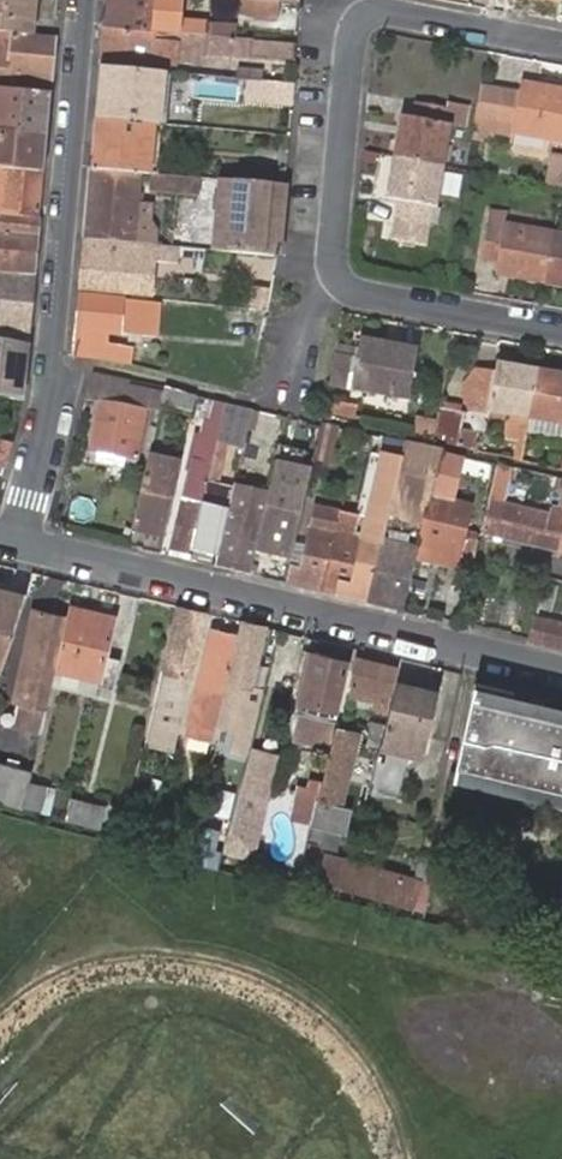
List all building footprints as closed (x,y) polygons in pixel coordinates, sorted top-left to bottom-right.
[(0,19),(0,20),(0,34),(30,37),(33,0),(0,0),(0,19)] [(223,37),(224,26),(155,20),(156,0),(106,0),(103,27),(222,37),(223,37)] [(280,2),(261,0),(239,0),(237,12),(255,13),(256,17),(277,20),(280,2)] [(260,59),(291,62),(293,43),(262,40),(223,37),(222,37),(103,27),(100,66),(131,69),(132,58),(172,62),(173,52),(260,59)] [(54,44),(0,39),(0,88),(49,92),(54,44)] [(225,77),(131,69),(100,66),(96,110),(149,115),(152,84),(163,86),(224,94),(223,99),(283,104),(285,82),(225,77)] [(163,86),(152,84),(149,115),(161,117),(163,86)] [(533,89),(518,86),(516,96),(502,94),(498,94),(477,90),(472,117),(469,139),(484,142),(485,133),(510,138),(511,134),(561,143),(561,94),(533,89)] [(46,135),(49,92),(0,88),(0,124),(11,125),(10,132),(46,135)] [(396,115),(388,158),(437,166),(444,123),(461,127),(465,105),(445,101),(443,109),(415,103),(412,118),(396,115)] [(95,117),(90,166),(139,170),(147,171),(151,122),(95,117)] [(157,172),(161,123),(151,122),(147,171),(149,172),(157,172)] [(1,168),(42,171),(46,135),(10,132),(4,131),(0,168),(1,168)] [(561,185),(561,157),(548,155),(543,185),(561,189),(561,185)] [(437,166),(388,158),(381,200),(396,203),(389,242),(419,248),(426,209),(429,209),(437,166)] [(149,172),(147,171),(139,170),(90,166),(84,239),(132,244),(149,245),(156,191),(156,189),(148,188),(149,172)] [(38,218),(42,171),(1,168),(0,168),(0,215),(38,218)] [(157,172),(149,172),(148,188),(156,189),(156,191),(175,193),(176,174),(157,172)] [(176,174),(175,193),(214,196),(216,178),(176,174)] [(210,251),(273,257),(279,184),(216,178),(214,196),(210,251)] [(494,269),(545,279),(554,231),(503,221),(504,212),(488,209),(480,255),(497,258),(494,269)] [(33,271),(38,218),(0,215),(0,268),(33,271)] [(545,279),(561,282),(561,232),(554,231),(545,279)] [(84,239),(79,291),(153,297),(157,261),(158,246),(155,245),(149,245),(132,244),(84,239)] [(182,248),(158,246),(157,261),(180,264),(182,248)] [(27,345),(33,274),(0,271),(0,339),(27,345)] [(265,307),(267,290),(250,289),(248,306),(265,307)] [(157,305),(78,298),(73,354),(128,364),(130,350),(105,347),(107,334),(154,338),(157,305)] [(27,345),(0,339),(0,396),(19,401),(27,345)] [(417,350),(357,340),(347,391),(408,403),(417,350)] [(529,418),(537,373),(496,365),(494,377),(479,374),(478,377),(471,376),(465,382),(462,397),(466,405),(473,407),(473,410),(490,413),(491,410),(512,413),(507,439),(521,441),(520,446),(524,447),(527,432),(529,418)] [(537,373),(529,418),(561,424),(561,377),(537,373)] [(100,399),(89,449),(131,458),(138,426),(138,425),(142,406),(155,409),(157,401),(158,398),(128,391),(130,383),(93,374),(87,396),(100,399)] [(196,394),(160,386),(158,398),(157,401),(192,409),(196,394)] [(222,400),(210,397),(201,433),(214,436),(216,427),(219,416),(222,400)] [(458,418),(437,414),(435,425),(431,448),(438,450),(452,453),(455,435),(458,418)] [(239,451),(245,422),(219,416),(216,427),(214,436),(212,445),(239,451)] [(527,432),(561,439),(561,424),(529,418),(527,432)] [(410,442),(431,448),(435,425),(415,422),(410,442)] [(329,466),(337,428),(320,424),(314,451),(311,462),(329,466)] [(131,458),(144,460),(145,453),(151,429),(138,426),(131,458)] [(168,543),(189,548),(209,460),(212,445),(214,436),(201,433),(192,431),(168,543)] [(452,453),(473,458),(475,449),(469,448),(470,438),(455,435),(452,453)] [(420,528),(428,496),(438,450),(431,448),(410,442),(403,441),(399,462),(385,521),(420,528)] [(311,462),(314,451),(279,442),(275,461),(309,468),(311,462)] [(144,460),(131,520),(166,527),(181,460),(145,453),(144,460)] [(338,512),(321,589),(335,592),(337,582),(370,589),(381,540),(385,521),(399,462),(380,458),(367,516),(338,510),(338,512)] [(209,460),(189,548),(217,555),(230,492),(212,488),(218,462),(209,460)] [(309,468),(275,461),(268,490),(256,549),(290,556),(309,468)] [(487,508),(502,512),(511,470),(496,467),(487,508)] [(215,564),(251,572),(256,549),(268,490),(232,482),(230,492),(217,555),(215,564)] [(475,557),(479,539),(463,535),(470,506),(428,496),(420,528),(417,543),(475,557)] [(484,533),(558,551),(561,533),(561,502),(558,518),(550,516),(548,521),(502,512),(487,508),(482,533),(484,533)] [(299,566),(289,564),(285,580),(321,589),(338,512),(312,506),(299,566)] [(381,540),(370,589),(367,599),(367,600),(403,608),(414,559),(417,547),(381,540)] [(475,557),(417,543),(417,547),(414,559),(472,573),(473,565),(475,557)] [(189,548),(187,558),(215,564),(217,555),(189,548)] [(335,592),(367,599),(370,589),(337,582),(335,592)] [(22,596),(0,590),(0,658),(22,596)] [(96,675),(93,684),(109,689),(116,658),(100,654),(109,615),(64,605),(61,616),(50,665),(96,675)] [(183,626),(187,609),(173,606),(158,670),(165,672),(176,625),(183,626)] [(199,628),(202,613),(187,609),(183,626),(176,625),(165,672),(158,670),(140,747),(167,753),(195,628),(199,628)] [(15,700),(41,707),(50,665),(61,616),(35,610),(15,700)] [(526,642),(561,652),(561,626),(531,619),(526,642)] [(247,688),(262,627),(237,621),(233,635),(215,714),(226,716),(230,700),(242,702),(245,688),(247,688)] [(213,724),(215,714),(233,635),(213,630),(208,646),(190,718),(213,724)] [(335,709),(346,660),(308,652),(297,700),(289,735),(327,744),(333,717),(335,709)] [(384,702),(393,667),(354,659),(348,684),(350,684),(347,694),(384,702)] [(435,693),(395,683),(370,790),(395,795),(409,733),(425,737),(435,693)] [(472,683),(453,761),(561,787),(561,722),(504,708),(491,704),(494,689),(472,683)] [(508,692),(494,689),(491,704),(504,708),(508,692)] [(229,749),(245,753),(250,726),(235,722),(229,749)] [(332,731),(311,827),(342,835),(348,809),(337,808),(345,773),(368,778),(373,756),(350,751),(354,736),(332,731)] [(0,760),(0,799),(19,804),(25,778),(27,768),(0,760)] [(248,864),(270,767),(248,761),(225,859),(248,864)] [(69,790),(25,778),(19,804),(62,817),(69,790)] [(317,789),(299,784),(291,818),(309,822),(317,789)] [(105,804),(73,795),(67,817),(99,826),(105,804)] [(189,828),(185,845),(210,851),(214,834),(189,828)] [(301,855),(297,872),(346,882),(349,866),(301,855)] [(349,866),(346,882),(343,889),(410,905),(417,877),(351,861),(349,866)]
